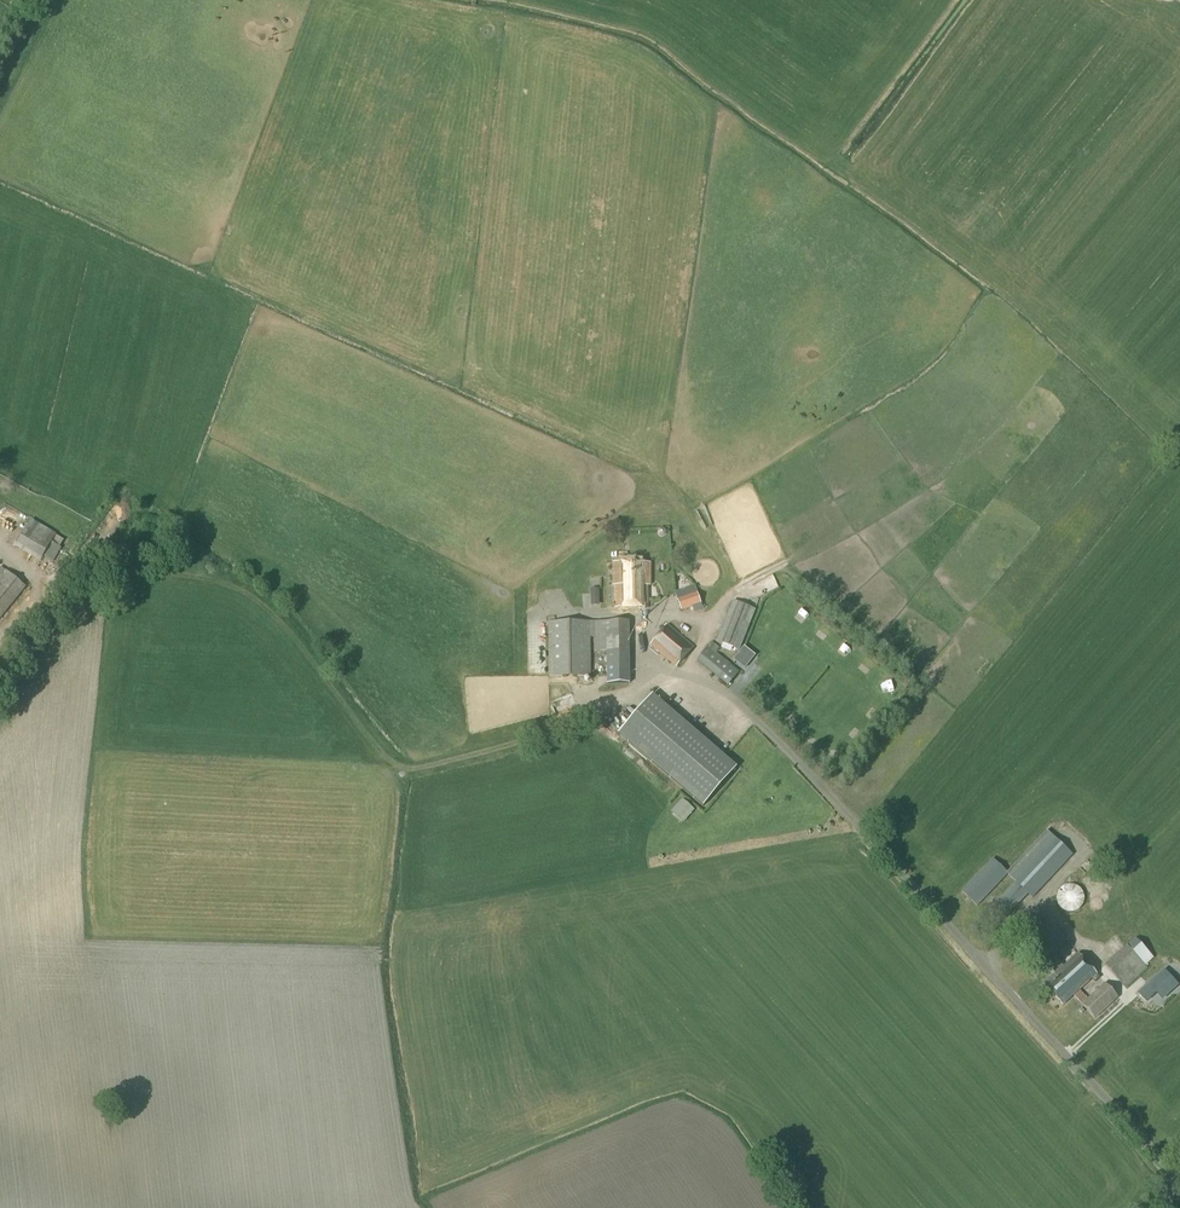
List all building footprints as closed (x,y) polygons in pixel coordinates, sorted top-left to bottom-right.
[(18,540),(42,563),(61,542),(38,520),(18,540)] [(649,579),(649,564),(614,564),(614,573),(616,573),(616,608),(648,608),(648,579),(649,579)] [(25,587),(6,572),(0,579),(0,618),(25,587)] [(761,585),(767,594),(780,585),(774,576),(761,585)] [(703,610),(695,586),(675,593),(681,611),(692,607),(694,613),(703,610)] [(591,589),(591,604),(599,603),(599,589),(591,589)] [(739,651),(755,610),(733,601),(717,642),(739,651)] [(803,608),(799,614),(810,621),(814,615),(803,608)] [(679,620),(675,627),(684,631),(687,624),(679,620)] [(629,621),(548,623),(549,678),(590,677),(590,638),(593,638),(594,652),(606,652),(606,634),(629,633),(629,621)] [(675,666),(692,646),(668,625),(650,645),(675,666)] [(820,631),(828,640),(835,634),(827,625),(820,631)] [(766,648),(770,641),(758,634),(754,640),(766,648)] [(729,685),(739,671),(716,654),(721,648),(712,641),(697,661),(729,685)] [(743,646),(733,660),(742,668),(753,654),(743,646)] [(548,667),(531,668),(531,682),(548,681),(548,667)] [(821,684),(830,692),(839,682),(830,674),(821,684)] [(538,691),(538,703),(549,703),(549,691),(538,691)] [(768,700),(776,709),(783,704),(775,694),(768,700)] [(703,807),(736,768),(652,695),(619,734),(703,807)] [(792,718),(787,722),(794,731),(799,728),(792,718)] [(1032,898),(1072,855),(1046,831),(1007,873),(992,859),(961,892),(977,907),(1007,874),(1015,882),(987,913),(999,924),(1028,894),(1032,898)] [(1063,968),(1050,953),(1064,940),(1049,923),(1027,942),(1050,968),(1053,966),(1059,972),(1044,985),(1063,1006),(1074,996),(1094,1019),(1117,998),(1105,984),(1087,1000),(1079,991),(1097,975),(1078,954),(1063,968)] [(1125,988),(1147,969),(1145,966),(1153,959),(1135,939),(1105,966),(1125,988)] [(1137,994),(1146,1004),(1156,995),(1164,987),(1170,994),(1179,986),(1164,970),(1137,994)]
